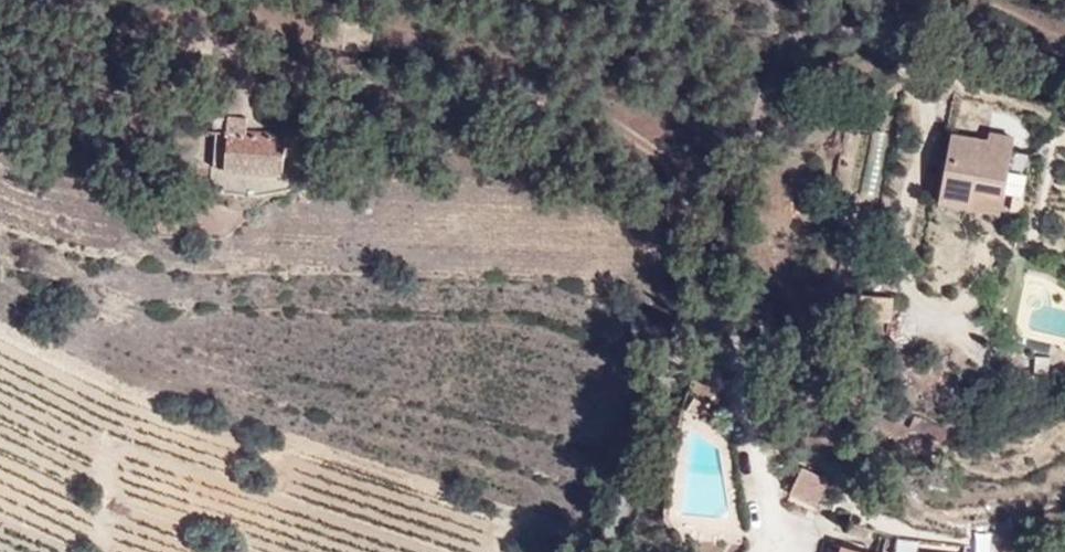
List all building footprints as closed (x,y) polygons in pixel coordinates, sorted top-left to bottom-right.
[(266,132),(268,109),(229,103),(221,167),(278,173),(282,135),(266,132)] [(1038,213),(1052,131),(953,127),(941,205),(1038,213)] [(894,334),(893,297),(861,297),(862,335),(894,334)] [(786,496),(814,509),(829,480),(801,466),(786,496)] [(1059,547),(848,516),(840,551),(1059,551),(1059,547)]
